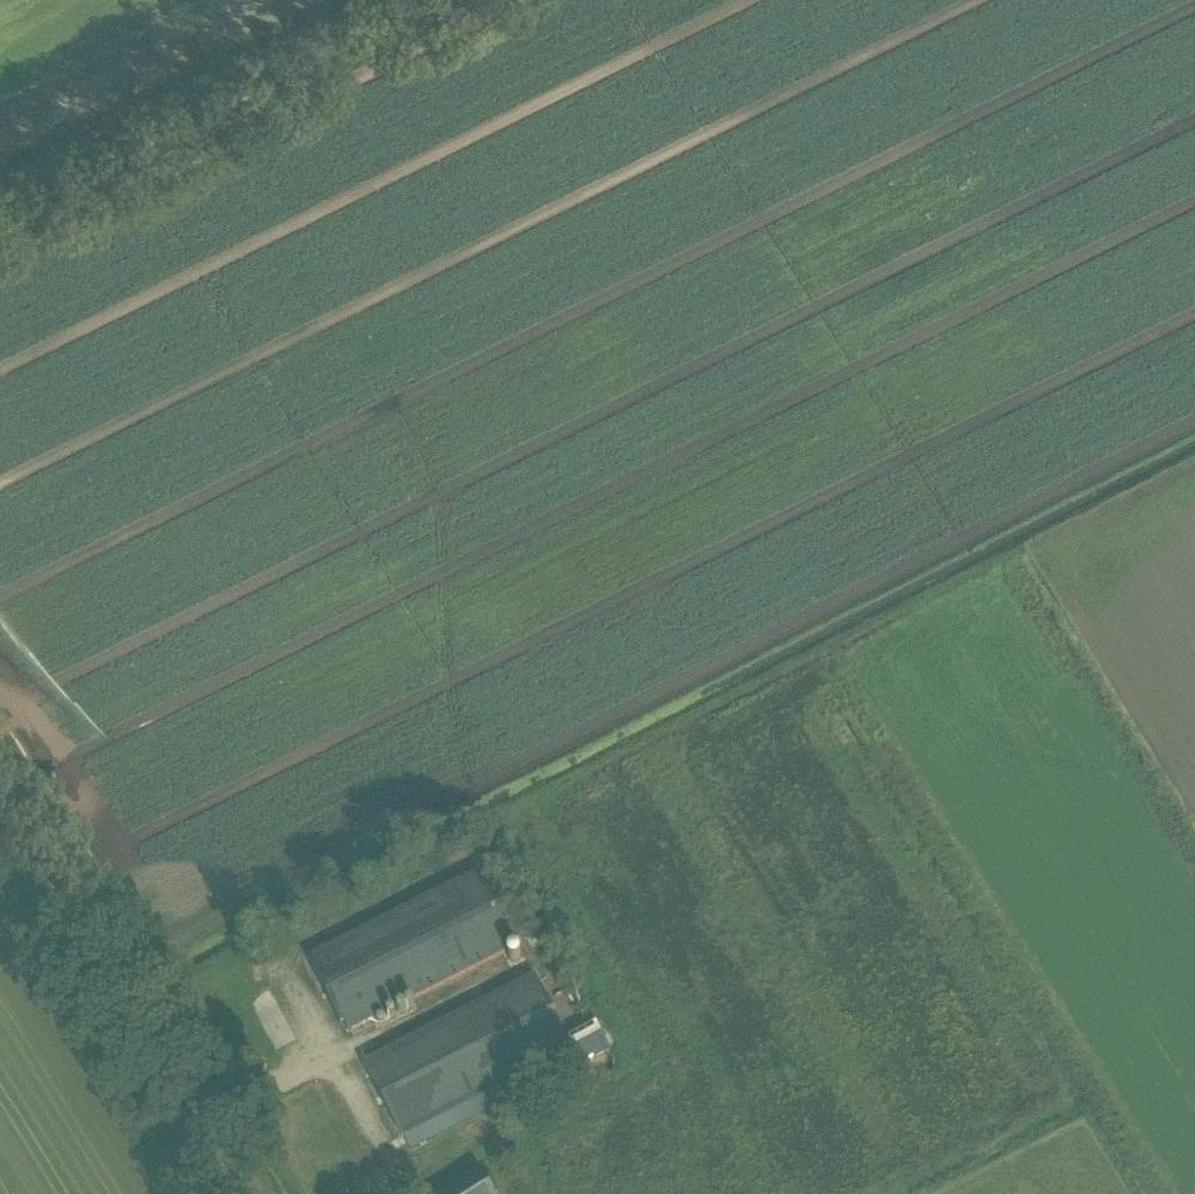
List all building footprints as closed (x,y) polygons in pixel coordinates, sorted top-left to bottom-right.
[(308,958),(347,1033),(369,1022),(520,948),(480,873),(330,947),(329,947),(308,958)] [(384,1052),(363,1063),(402,1138),(404,1137),(411,1151),(581,1064),(610,1050),(597,1025),(567,1040),(536,977),(511,990),(385,1052),(384,1052)] [(480,1173),(445,1193),(493,1193),(480,1173)]
